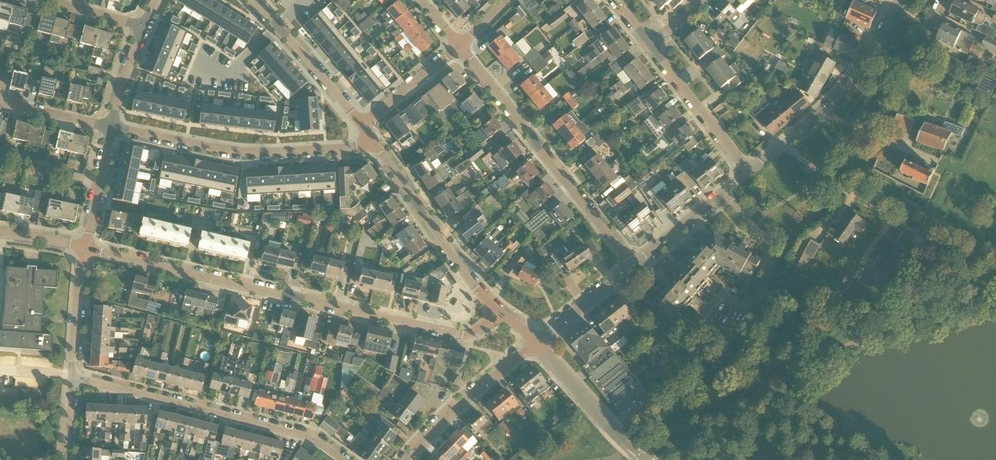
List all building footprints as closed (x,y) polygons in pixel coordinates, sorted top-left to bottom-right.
[(184,6),(193,11),(200,0),(188,0),(184,6)] [(193,11),(202,17),(212,0),(211,0),(200,0),(193,11)] [(212,0),(202,17),(210,22),(220,5),(212,0)] [(460,0),(442,0),(450,9),(460,0)] [(450,9),(458,19),(470,9),(472,12),(479,6),(474,0),(460,0),(450,9)] [(537,5),(533,0),(519,0),(518,1),(528,13),(537,5)] [(598,8),(591,0),(587,0),(577,8),(585,18),(598,8)] [(680,4),(677,0),(654,0),(661,10),(670,3),(674,9),(680,4)] [(732,6),(726,0),(723,0),(720,4),(718,3),(716,6),(716,7),(716,8),(718,9),(726,18),(733,25),(734,25),(740,18),(740,15),(746,9),(743,6),(738,1),(732,6)] [(869,28),(870,29),(877,12),(854,1),(854,2),(850,0),(847,0),(840,15),(846,18),(869,28)] [(987,18),(985,14),(979,11),(979,10),(958,0),(955,0),(950,12),(973,24),(973,23),(980,26),(984,24),(987,18)] [(988,1),(987,2),(993,5),(991,10),(995,12),(995,0),(985,0),(988,1)] [(386,29),(392,24),(407,12),(398,2),(387,11),(392,17),(383,25),(386,29)] [(9,23),(14,7),(0,3),(0,21),(9,23)] [(220,5),(210,22),(219,28),(230,11),(220,5)] [(523,17),(528,13),(521,5),(516,9),(523,17)] [(553,19),(562,12),(557,5),(548,12),(553,19)] [(21,33),(22,27),(24,27),(24,25),(31,27),(34,15),(28,13),(28,11),(14,7),(9,23),(10,24),(8,29),(21,33)] [(598,8),(585,18),(593,29),(606,19),(598,8)] [(721,24),(726,18),(718,9),(712,15),(721,24)] [(230,11),(219,28),(229,33),(239,17),(230,11)] [(321,11),(304,26),(312,36),(330,21),(321,11)] [(395,39),(415,23),(407,12),(392,24),(397,31),(392,35),(395,39)] [(553,19),(547,23),(552,29),(567,18),(562,12),(553,19)] [(360,25),(368,19),(363,13),(356,19),(360,25)] [(50,42),(56,19),(42,15),(42,17),(34,15),(31,27),(38,29),(38,31),(51,35),(50,41),(50,42)] [(503,25),(507,30),(519,20),(515,16),(503,25)] [(239,17),(229,33),(238,39),(248,22),(239,17)] [(360,25),(359,26),(364,32),(375,23),(370,17),(368,19),(360,25)] [(73,39),(77,27),(70,25),(71,23),(56,19),(50,42),(58,44),(60,38),(66,39),(67,37),(73,39)] [(572,28),(577,24),(574,19),(568,24),(572,28)] [(330,21),(312,36),(320,45),(338,31),(330,21)] [(163,22),(158,35),(182,44),(187,32),(163,22)] [(248,22),(238,39),(248,45),(258,28),(248,22)] [(976,38),(969,34),(945,22),(936,40),(961,51),(968,55),(976,38)] [(409,45),(424,33),(415,23),(395,39),(399,43),(404,39),(409,45)] [(572,28),(575,33),(581,28),(577,24),(572,28)] [(94,47),(99,30),(85,26),(84,29),(77,27),(73,39),(81,41),(80,43),(94,47)] [(607,49),(621,39),(613,28),(600,38),(591,45),(595,50),(584,58),(588,64),(599,55),(607,49)] [(100,59),(103,49),(109,51),(113,34),(99,30),(94,47),(92,56),(100,59)] [(693,50),(707,39),(700,30),(685,41),(693,50)] [(832,30),(825,45),(854,59),(861,44),(836,32),(832,30)] [(338,31),(320,45),(328,55),(346,40),(338,31)] [(417,55),(421,52),(421,53),(432,44),(424,33),(409,45),(404,49),(407,54),(412,49),(417,55)] [(584,34),(573,42),(577,48),(588,40),(584,34)] [(158,35),(154,46),(177,56),(182,44),(158,35)] [(987,36),(982,46),(995,54),(995,41),(987,36)] [(498,59),(510,49),(501,37),(488,47),(498,59)] [(711,37),(707,39),(693,50),(700,60),(709,54),(712,58),(722,51),(718,46),(711,37)] [(734,49),(740,42),(734,37),(728,44),(734,49)] [(607,49),(615,60),(608,65),(612,70),(625,60),(621,56),(629,49),(621,39),(607,49)] [(346,40),(328,55),(336,65),(354,50),(346,40)] [(272,43),(258,56),(265,65),(280,52),(272,43)] [(520,60),(524,56),(516,45),(510,49),(498,59),(507,70),(520,60)] [(154,46),(149,58),(173,67),(177,56),(154,46)] [(531,65),(540,57),(534,48),(524,57),(531,65)] [(354,50),(336,65),(344,74),(362,60),(354,50)] [(715,79),(729,68),(722,58),(725,56),(722,51),(712,58),(716,63),(707,69),(715,79)] [(280,52),(265,65),(272,72),(287,59),(280,52)] [(815,52),(808,63),(795,86),(816,98),(835,64),(815,52)] [(546,53),(541,58),(546,64),(551,59),(546,53)] [(580,71),(577,73),(581,77),(603,61),(599,55),(588,64),(589,64),(582,69),(580,71)] [(704,59),(708,65),(714,61),(709,55),(704,59)] [(538,74),(548,66),(546,64),(541,58),(540,57),(531,65),(538,74)] [(149,58),(144,70),(168,80),(173,67),(149,58)] [(287,59),(272,72),(279,80),(293,67),(287,59)] [(624,70),(631,80),(645,70),(637,59),(629,65),(625,60),(612,70),(616,75),(617,76),(624,70)] [(362,60),(344,74),(352,84),(370,69),(362,60)] [(785,74),(789,66),(780,61),(776,68),(784,73),(785,74)] [(745,81),(740,74),(741,71),(735,63),(729,68),(715,79),(722,88),(730,82),(735,88),(745,81)] [(89,66),(87,72),(102,76),(103,70),(89,66)] [(293,67),(279,80),(286,87),(300,74),(293,67)] [(370,69),(352,84),(361,94),(378,79),(370,69)] [(612,96),(615,99),(632,87),(636,93),(640,90),(653,80),(645,70),(631,80),(624,86),(613,95),(612,95),(612,96)] [(29,75),(14,72),(10,88),(25,91),(29,75)] [(465,84),(459,79),(453,73),(450,76),(449,76),(442,82),(427,93),(427,94),(420,99),(431,112),(431,113),(435,117),(451,104),(456,100),(452,95),(465,84)] [(300,74),(286,87),(294,96),(308,83),(300,74)] [(530,98),(543,88),(533,76),(521,87),(530,98)] [(980,82),(982,95),(990,99),(995,86),(995,83),(983,77),(980,82)] [(57,82),(42,78),(38,95),(53,98),(57,82)] [(378,79),(361,94),(369,104),(387,89),(378,79)] [(609,89),(613,95),(624,86),(621,81),(609,89)] [(91,89),(71,84),(67,101),(82,105),(83,99),(89,101),(91,89)] [(773,135),(804,109),(810,105),(799,92),(790,86),(789,87),(790,87),(769,104),(774,111),(762,120),(763,122),(773,135)] [(543,88),(530,98),(540,110),(552,100),(543,88)] [(647,108),(651,112),(668,99),(664,95),(665,94),(662,90),(661,91),(660,89),(651,96),(648,91),(633,101),(641,112),(642,111),(647,108)] [(136,92),(132,111),(143,113),(147,94),(136,92)] [(573,97),(568,92),(563,97),(567,102),(573,97)] [(147,94),(143,113),(153,115),(157,96),(147,94)] [(462,116),(465,120),(483,106),(474,95),(462,105),(467,111),(462,116)] [(157,96),(153,115),(163,117),(167,98),(157,96)] [(579,105),(573,97),(567,102),(573,109),(579,105)] [(167,98),(163,117),(173,119),(177,101),(167,98)] [(317,98),(298,99),(299,111),(318,109),(317,98)] [(420,99),(420,98),(411,105),(403,111),(403,112),(398,116),(397,116),(385,124),(398,141),(401,145),(409,139),(412,137),(409,133),(410,133),(404,126),(410,121),(415,126),(423,119),(431,113),(431,112),(420,99)] [(752,110),(755,115),(769,105),(766,100),(752,110)] [(177,101),(173,119),(184,122),(188,103),(177,101)] [(439,123),(446,117),(446,118),(456,110),(451,104),(435,117),(439,123)] [(201,105),(199,124),(210,126),(213,106),(201,105)] [(213,106),(210,126),(221,127),(223,108),(213,106)] [(661,125),(664,130),(681,117),(678,112),(679,112),(675,107),(674,108),(673,107),(665,113),(661,109),(648,119),(656,129),(661,125)] [(223,108),(221,127),(231,128),(233,109),(223,108)] [(233,109),(231,128),(241,129),(243,110),(233,109)] [(318,109),(299,111),(299,121),(319,120),(318,109)] [(243,110),(241,129),(252,130),(254,111),(243,110)] [(254,111),(252,130),(262,132),(265,112),(254,111)] [(563,138),(581,122),(572,111),(553,126),(563,138)] [(265,112),(262,132),(274,133),(276,114),(265,112)] [(898,114),(893,126),(910,133),(915,122),(898,114)] [(9,122),(2,121),(3,118),(0,118),(0,134),(6,135),(9,122)] [(493,119),(476,133),(484,143),(489,138),(489,139),(502,129),(493,119)] [(319,120),(299,121),(300,132),(319,131),(319,120)] [(581,122),(563,138),(572,149),(585,139),(582,136),(589,130),(582,121),(581,122)] [(27,142),(31,125),(17,122),(16,124),(9,122),(6,135),(13,137),(13,139),(27,142)] [(942,130),(925,124),(917,141),(945,151),(953,134),(962,137),(965,129),(946,122),(942,130)] [(642,132),(648,128),(644,123),(639,127),(642,132)] [(694,134),(691,130),(692,129),(689,125),(688,125),(687,124),(678,131),(675,126),(661,136),(669,146),(674,142),(678,147),(694,134)] [(49,145),(52,132),(45,131),(46,128),(31,125),(27,142),(42,145),(42,143),(49,145)] [(602,133),(601,131),(592,139),(596,143),(605,136),(602,133)] [(70,152),(74,135),(60,132),(59,134),(52,132),(49,145),(56,147),(56,149),(70,152)] [(70,152),(84,155),(85,155),(89,138),(74,135),(70,152)] [(608,141),(606,139),(605,136),(596,143),(599,148),(605,143),(608,141)] [(697,144),(694,139),(684,147),(688,152),(697,144)] [(504,168),(509,164),(522,154),(514,143),(507,149),(505,147),(499,152),(493,157),(497,163),(499,161),(504,168)] [(427,159),(414,168),(421,179),(434,170),(441,165),(436,157),(444,151),(440,144),(424,155),(427,159)] [(124,146),(122,157),(141,161),(143,150),(124,146)] [(466,158),(471,164),(484,154),(479,148),(466,158)] [(482,162),(483,163),(492,156),(488,151),(480,158),(482,162)] [(164,154),(159,179),(172,181),(173,179),(177,156),(164,154)] [(595,177),(607,166),(598,155),(586,165),(595,177)] [(173,179),(172,181),(185,184),(190,159),(177,156),(173,179)] [(122,157),(119,167),(138,171),(141,161),(122,157)] [(719,171),(711,161),(709,158),(704,161),(702,158),(696,162),(712,182),(718,177),(719,178),(724,175),(720,170),(719,171)] [(190,159),(185,184),(197,186),(202,161),(190,159)] [(467,160),(454,168),(459,175),(472,166),(467,160)] [(202,161),(197,186),(209,189),(214,164),(202,161)] [(532,187),(537,183),(533,178),(539,174),(529,162),(511,177),(514,182),(521,177),(530,188),(530,189),(532,187)] [(708,186),(712,182),(696,162),(698,166),(695,169),(692,165),(681,174),(690,185),(695,181),(702,190),(703,189),(704,190),(708,187),(708,186)] [(928,186),(935,171),(931,169),(929,173),(906,162),(901,172),(913,178),(913,179),(928,186)] [(214,164),(209,189),(222,191),(227,166),(214,164)] [(335,165),(322,166),(323,191),(336,190),(335,165)] [(350,209),(350,207),(349,185),(358,179),(363,186),(377,177),(369,165),(361,170),(359,168),(339,168),(340,207),(340,212),(354,217),(363,210),(359,204),(352,209),(350,209)] [(449,177),(441,165),(434,170),(421,179),(429,191),(442,182),(442,181),(449,177)] [(227,166),(222,191),(235,194),(240,169),(227,166)] [(309,166),(296,167),(298,192),(310,192),(309,166)] [(322,166),(309,166),(310,192),(323,191),(322,166)] [(607,166),(595,177),(605,188),(617,178),(607,166)] [(119,167),(117,178),(136,182),(138,171),(119,167)] [(296,167),(284,168),(285,193),(298,192),(296,167)] [(271,168),(259,169),(260,195),(273,194),(271,168)] [(284,168),(271,168),(273,194),(285,193),(284,168)] [(259,169),(245,170),(247,195),(260,195),(259,169)] [(626,182),(630,179),(627,174),(622,178),(625,183),(626,182)] [(685,190),(690,185),(681,174),(670,183),(673,186),(669,189),(682,206),(686,203),(687,204),(691,200),(690,199),(692,198),(685,190)] [(495,182),(502,191),(510,184),(504,176),(495,182)] [(117,178),(115,188),(134,192),(136,182),(117,178)] [(647,191),(651,197),(667,186),(663,180),(647,191)] [(525,200),(530,196),(539,207),(555,194),(546,183),(536,192),(532,187),(530,189),(530,188),(522,195),(525,200)] [(624,185),(611,196),(606,199),(613,208),(631,193),(624,185)] [(442,209),(468,190),(466,186),(460,190),(452,196),(448,190),(435,199),(442,209)] [(131,204),(134,192),(115,188),(113,200),(131,204)] [(682,206),(669,189),(664,192),(662,189),(651,198),(660,209),(665,205),(672,214),(673,213),(674,214),(678,210),(677,209),(682,206)] [(466,198),(471,194),(468,190),(442,209),(445,213),(444,214),(447,218),(448,218),(449,219),(462,210),(458,204),(466,198)] [(20,197),(6,194),(5,195),(0,194),(0,208),(2,209),(2,211),(16,214),(20,197)] [(39,213),(42,199),(35,198),(34,200),(20,197),(16,214),(31,217),(32,212),(39,213)] [(375,225),(399,209),(391,198),(388,200),(386,198),(377,204),(384,214),(380,218),(379,217),(372,222),(375,225)] [(60,220),(64,203),(49,200),(49,201),(42,199),(39,213),(46,215),(46,217),(60,220)] [(618,215),(624,222),(630,231),(632,230),(633,231),(638,227),(637,225),(639,224),(638,222),(649,213),(642,204),(640,206),(637,201),(618,215)] [(64,203),(60,220),(75,223),(79,206),(64,203)] [(547,208),(525,226),(532,234),(553,217),(561,227),(573,217),(562,203),(550,213),(547,209),(547,208)] [(191,217),(193,207),(187,206),(185,215),(191,217)] [(375,225),(379,231),(386,226),(383,222),(388,219),(395,229),(401,225),(399,223),(406,218),(405,217),(406,217),(403,212),(402,213),(399,209),(375,225)] [(918,209),(913,220),(920,224),(926,213),(918,209)] [(213,220),(219,222),(221,212),(215,210),(213,220)] [(363,210),(354,217),(358,222),(367,215),(363,210)] [(516,215),(524,224),(529,220),(521,210),(516,215)] [(134,216),(127,215),(112,211),(108,228),(117,230),(116,232),(123,234),(125,223),(132,224),(134,216)] [(312,215),(300,212),(298,221),(310,224),(312,215)] [(335,227),(337,215),(328,213),(326,226),(335,227)] [(467,242),(483,230),(477,222),(484,217),(480,213),(458,230),(467,242)] [(832,248),(838,253),(853,232),(861,237),(869,225),(861,219),(862,219),(853,213),(841,230),(834,226),(829,233),(838,240),(832,248)] [(232,214),(230,224),(236,225),(238,215),(232,214)] [(155,239),(159,223),(143,219),(139,235),(155,239)] [(171,243),(175,226),(159,223),(155,239),(171,243)] [(381,233),(379,231),(375,225),(368,231),(375,239),(381,233)] [(187,247),(191,230),(175,226),(171,243),(187,247)] [(404,246),(418,237),(411,226),(393,239),(390,235),(380,242),(385,248),(392,243),(394,246),(395,245),(399,250),(404,247),(404,246)] [(500,232),(496,228),(493,226),(484,235),(486,238),(473,251),(482,260),(495,247),(490,242),(500,232)] [(214,253),(218,236),(202,233),(198,249),(214,253)] [(666,287),(655,299),(653,301),(661,307),(658,311),(679,330),(683,325),(675,317),(710,278),(708,276),(718,265),(747,281),(741,291),(747,295),(760,270),(757,268),(762,259),(745,250),(748,246),(743,243),(742,243),(740,247),(733,244),(736,239),(731,236),(728,241),(715,233),(705,245),(703,243),(697,249),(693,245),(689,250),(693,253),(688,259),(690,261),(685,266),(681,263),(677,268),(681,271),(670,282),(666,279),(666,280),(662,284),(666,287)] [(230,257),(234,240),(218,236),(214,253),(230,257)] [(888,257),(897,263),(906,251),(884,236),(876,248),(876,249),(869,258),(882,267),(888,257)] [(411,262),(409,259),(426,248),(422,243),(423,241),(421,237),(419,238),(418,237),(404,246),(404,247),(408,252),(401,257),(403,260),(398,264),(398,265),(401,268),(411,262)] [(586,241),(595,254),(601,250),(593,237),(586,241)] [(820,245),(808,239),(794,266),(806,272),(820,245)] [(234,240),(230,257),(246,260),(250,244),(234,240)] [(569,248),(572,252),(580,264),(592,257),(583,244),(581,240),(576,243),(569,248)] [(510,242),(503,249),(506,252),(509,250),(513,245),(510,242)] [(513,245),(509,250),(512,253),(520,245),(517,242),(513,245)] [(503,255),(500,252),(495,247),(482,260),(491,268),(503,255)] [(276,267),(280,251),(265,248),(264,252),(261,251),(258,261),(269,263),(268,266),(276,267)] [(559,268),(564,265),(569,272),(580,264),(572,252),(565,257),(560,250),(551,256),(559,268)] [(280,251),(276,267),(285,269),(285,267),(295,269),(298,259),(294,259),(295,255),(280,251)] [(536,268),(525,262),(525,261),(517,255),(505,272),(513,278),(515,275),(517,277),(535,287),(538,282),(537,282),(543,271),(536,267),(536,268)] [(325,277),(329,260),(314,257),(313,261),(310,260),(307,270),(318,272),(317,275),(325,277)] [(329,260),(325,277),(333,279),(334,276),(344,278),(346,269),(343,268),(344,264),(329,260)] [(411,262),(401,268),(403,270),(402,274),(411,269),(409,265),(411,263),(411,262)] [(853,275),(859,278),(865,269),(860,265),(853,275)] [(421,285),(418,300),(431,303),(443,306),(446,294),(448,295),(450,293),(452,286),(445,276),(440,267),(422,279),(421,285)] [(52,351),(53,335),(41,334),(44,288),(57,289),(58,272),(7,268),(2,331),(0,331),(0,348),(52,352),(52,351)] [(373,290),(377,274),(362,270),(361,274),(358,273),(355,283),(366,285),(365,288),(373,290)] [(840,275),(828,293),(821,288),(819,291),(829,298),(830,296),(839,302),(851,283),(853,279),(842,271),(840,275)] [(392,277),(391,277),(377,274),(373,290),(381,292),(382,289),(392,292),(394,282),(391,281),(392,277)] [(128,306),(146,311),(149,302),(137,299),(139,293),(145,295),(151,296),(154,286),(147,284),(149,278),(136,275),(128,306)] [(421,285),(420,285),(421,280),(406,277),(405,281),(402,296),(417,300),(418,300),(421,285)] [(208,296),(195,293),(186,291),(183,304),(181,312),(187,313),(211,319),(213,311),(215,311),(218,299),(208,297),(208,296)] [(614,304),(634,330),(639,326),(630,316),(632,314),(620,299),(619,300),(618,299),(614,302),(615,303),(614,304)] [(238,327),(239,320),(249,322),(252,307),(235,303),(233,312),(226,311),(223,324),(238,327)] [(629,333),(634,330),(614,304),(610,308),(609,306),(605,309),(606,311),(605,311),(617,326),(621,323),(629,333)] [(116,318),(116,313),(117,308),(95,307),(95,317),(110,318),(110,317),(116,318)] [(287,349),(296,314),(276,309),(272,323),(281,326),(286,327),(280,347),(287,349)] [(617,326),(605,311),(601,315),(600,314),(596,317),(597,318),(595,319),(606,333),(603,336),(612,347),(625,337),(617,326)] [(160,317),(148,314),(146,321),(158,324),(160,317)] [(110,323),(110,318),(95,317),(94,327),(115,328),(115,324),(110,323)] [(296,337),(306,340),(305,347),(316,350),(320,334),(313,332),(316,320),(301,317),(296,337)] [(166,331),(168,324),(161,322),(160,329),(166,331)] [(612,347),(603,336),(600,338),(589,324),(580,331),(579,330),(568,339),(578,352),(579,352),(588,364),(589,365),(590,364),(597,372),(592,375),(591,375),(622,414),(631,407),(638,415),(655,401),(612,347)] [(121,329),(115,328),(94,327),(93,337),(109,338),(123,339),(123,334),(128,334),(128,329),(121,329)] [(359,336),(352,334),(353,330),(340,327),(339,331),(330,328),(327,342),(336,344),(337,341),(349,344),(350,345),(357,346),(359,336)] [(363,350),(387,356),(387,355),(388,355),(393,333),(369,327),(363,350)] [(667,345),(664,340),(656,331),(649,337),(659,350),(660,351),(667,345)] [(221,332),(220,337),(232,340),(233,335),(221,332)] [(109,343),(109,338),(93,337),(93,347),(114,348),(114,343),(109,343)] [(424,354),(428,340),(416,337),(412,352),(415,353),(415,352),(418,352),(416,359),(422,361),(424,354)] [(654,353),(659,350),(649,337),(644,341),(654,353)] [(280,340),(272,338),(270,344),(279,346),(280,340)] [(429,365),(434,366),(436,361),(437,358),(440,343),(428,340),(424,354),(434,356),(433,360),(431,359),(429,365)] [(442,363),(451,365),(461,367),(462,361),(463,361),(465,349),(440,343),(437,358),(436,361),(434,366),(435,366),(441,367),(442,363)] [(113,353),(114,348),(93,347),(92,356),(108,358),(108,352),(113,353)] [(151,350),(144,348),(140,347),(137,360),(133,374),(144,377),(148,363),(151,350)] [(276,362),(285,364),(289,351),(280,349),(276,362)] [(343,363),(351,365),(355,354),(346,352),(345,356),(341,355),(339,362),(342,363),(343,363)] [(387,355),(387,356),(384,369),(395,374),(399,357),(388,355),(387,355)] [(107,362),(108,358),(92,356),(91,366),(118,368),(118,369),(129,372),(132,363),(127,362),(112,361),(112,362),(107,362)] [(220,391),(228,358),(223,357),(219,375),(214,374),(210,389),(220,391)] [(374,372),(378,363),(366,357),(361,366),(374,372)] [(233,379),(237,361),(232,360),(228,358),(220,391),(229,393),(233,379)] [(249,374),(250,372),(252,362),(247,361),(246,367),(239,396),(248,398),(252,384),(255,385),(257,376),(249,374)] [(156,380),(159,365),(148,363),(144,377),(156,380)] [(276,363),(275,366),(274,373),(265,408),(274,410),(280,389),(279,388),(280,384),(279,384),(283,365),(276,363)] [(359,368),(351,365),(343,363),(342,363),(341,389),(343,389),(356,372),(356,373),(359,368)] [(167,383),(171,368),(159,365),(156,380),(167,383)] [(239,396),(246,367),(241,366),(238,380),(233,379),(229,393),(239,396)] [(522,373),(535,389),(544,381),(533,367),(529,371),(527,369),(522,373)] [(178,386),(182,371),(180,371),(171,368),(167,383),(178,386)] [(400,377),(404,379),(410,380),(413,371),(401,368),(399,377),(400,377)] [(193,374),(182,371),(178,386),(189,389),(193,374)] [(274,373),(267,371),(265,381),(267,381),(264,392),(259,391),(255,405),(265,408),(274,373)] [(424,384),(427,373),(420,371),(417,382),(424,384)] [(298,373),(294,372),(292,379),(283,413),(293,415),(299,393),(294,391),(298,373)] [(381,392),(356,373),(356,372),(343,389),(344,389),(349,392),(354,385),(350,381),(352,378),(372,393),(391,407),(387,412),(405,426),(413,416),(394,402),(381,392)] [(526,396),(535,389),(522,373),(517,377),(519,379),(514,382),(526,396)] [(189,389),(201,392),(205,377),(193,374),(189,389)] [(399,377),(395,374),(394,374),(381,392),(394,402),(413,416),(424,400),(410,390),(406,386),(401,383),(404,379),(400,377),(399,377)] [(455,385),(459,379),(460,378),(456,375),(451,382),(455,385)] [(283,413),(292,379),(287,378),(285,390),(280,389),(274,410),(283,413)] [(302,417),(309,393),(311,386),(306,385),(304,394),(299,393),(293,415),(302,417)] [(496,398),(507,412),(512,407),(514,409),(518,406),(505,390),(503,388),(499,392),(500,394),(496,398)] [(533,409),(545,400),(537,390),(526,399),(533,409)] [(311,404),(313,396),(314,396),(315,394),(309,393),(302,417),(312,420),(316,406),(311,404)] [(501,416),(507,412),(496,398),(491,401),(490,399),(485,403),(487,405),(486,405),(499,421),(503,417),(501,416)] [(96,421),(97,405),(87,405),(86,426),(91,427),(91,421),(96,421)] [(101,427),(105,427),(106,427),(107,406),(97,405),(96,421),(101,422),(101,427)] [(116,422),(117,407),(107,406),(106,427),(111,428),(111,422),(116,422)] [(125,429),(127,407),(117,407),(116,422),(121,423),(121,428),(125,429)] [(125,429),(129,429),(130,429),(130,431),(135,431),(135,424),(136,424),(137,408),(127,407),(125,429)] [(137,408),(136,424),(141,424),(141,429),(146,430),(147,408),(137,408)] [(166,430),(170,414),(160,412),(154,433),(159,434),(161,428),(166,430)] [(486,433),(494,426),(488,420),(487,421),(478,412),(466,422),(475,432),(481,427),(486,433)] [(562,421),(568,417),(565,412),(559,416),(562,421)] [(179,417),(170,414),(166,430),(171,431),(169,436),(174,437),(179,417)] [(363,428),(375,436),(388,446),(392,441),(394,441),(396,438),(395,436),(396,435),(393,433),(397,428),(381,416),(373,427),(367,423),(363,428)] [(174,437),(178,439),(180,433),(185,435),(189,419),(179,417),(174,437)] [(333,437),(340,427),(326,417),(319,427),(333,437)] [(193,442),(199,422),(189,419),(185,435),(190,436),(188,441),(193,442)] [(193,442),(198,444),(199,438),(204,439),(208,424),(199,422),(193,442)] [(510,431),(504,423),(503,422),(498,426),(505,435),(510,431)] [(215,454),(218,442),(214,441),(218,427),(208,424),(204,439),(209,441),(204,459),(209,459),(213,459),(214,458),(215,454)] [(232,446),(236,431),(225,429),(222,443),(218,442),(215,454),(223,457),(226,445),(232,446)] [(239,454),(245,434),(236,431),(232,446),(236,448),(235,453),(239,454)] [(470,456),(462,448),(468,441),(457,431),(448,441),(467,459),(470,456)] [(359,433),(356,438),(380,456),(384,451),(386,452),(388,449),(387,447),(388,446),(375,436),(371,442),(359,433)] [(251,451),(255,436),(245,434),(239,454),(244,455),(246,450),(251,451)] [(264,438),(255,436),(251,451),(256,453),(254,458),(259,459),(264,438)] [(274,441),(264,438),(259,459),(269,459),(274,441)] [(380,456),(356,438),(352,443),(356,446),(352,452),(363,459),(378,459),(380,456)] [(292,452),(282,449),(283,443),(274,441),(269,459),(287,459),(292,452)] [(467,459),(448,441),(439,451),(448,459),(450,459),(454,455),(459,459),(466,459),(467,459)] [(314,456),(301,447),(294,457),(295,457),(298,459),(311,459),(314,456)] [(100,456),(124,457),(124,451),(84,449),(84,459),(100,459),(100,456)] [(484,451),(480,455),(485,459),(492,459),(484,451)] [(513,459),(520,459),(524,457),(519,452),(511,458),(513,459)]
